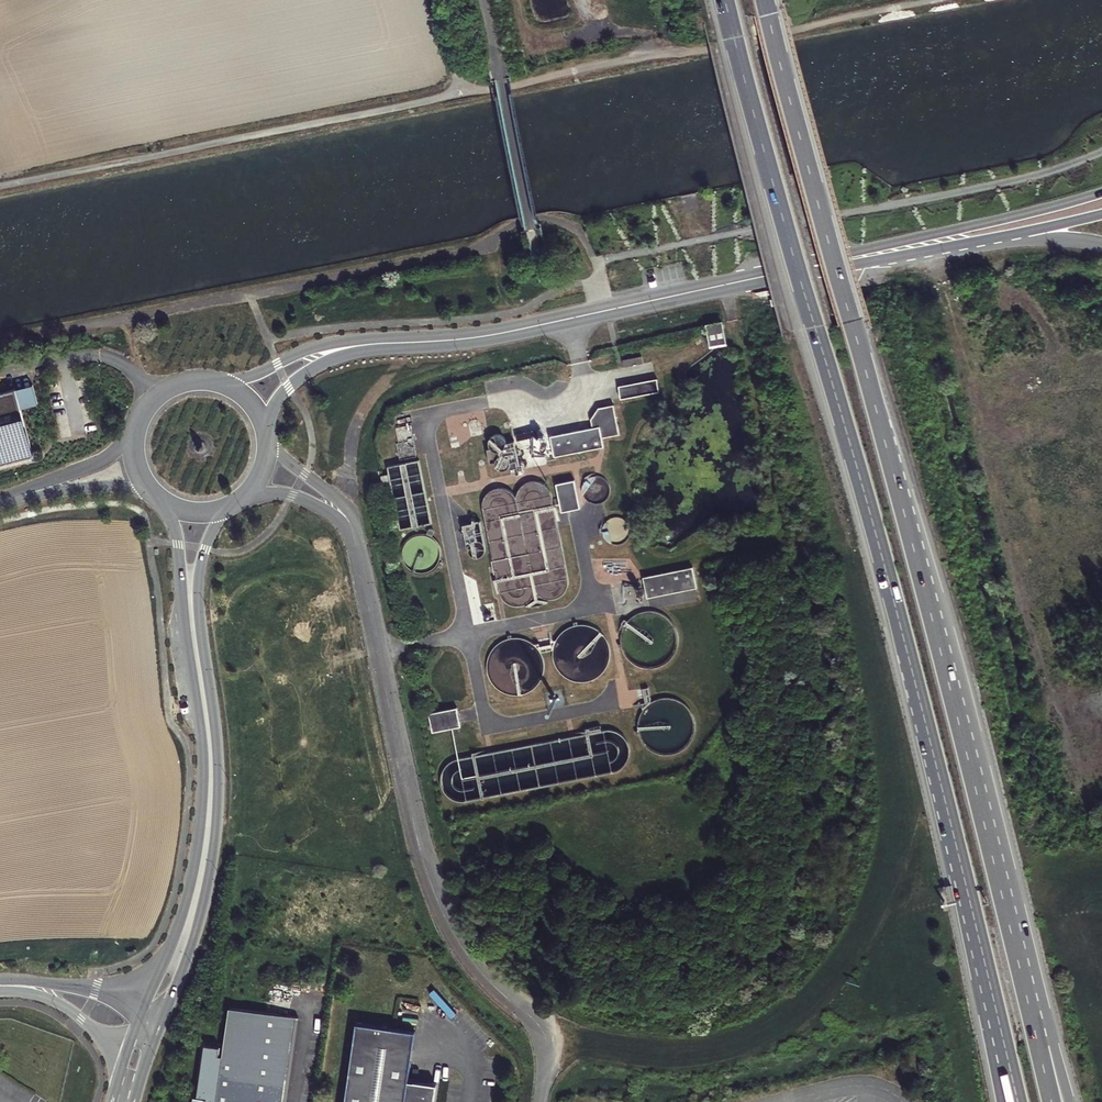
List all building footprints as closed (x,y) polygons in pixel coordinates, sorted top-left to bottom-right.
[(722,332),(708,334),(711,352),(725,349),(722,332)] [(642,356),(623,359),(624,366),(643,362),(642,356)] [(656,378),(621,385),(623,398),(659,390),(656,378)] [(37,394),(20,398),(25,417),(42,413),(37,394)] [(25,417),(20,398),(0,403),(0,473),(36,465),(27,427),(25,417)] [(594,427),(552,435),(556,457),(606,446),(604,438),(621,434),(615,404),(601,407),(593,418),(594,427)] [(485,425),(465,430),(466,440),(486,435),(485,425)] [(502,436),(496,437),(497,445),(493,446),(496,460),(502,459),(506,465),(510,464),(511,468),(515,473),(524,471),(522,461),(518,462),(513,438),(505,439),(502,436)] [(431,521),(420,458),(386,464),(387,473),(383,473),(385,485),(390,484),(398,527),(431,521)] [(37,469),(36,465),(0,473),(0,478),(37,469)] [(589,475),(584,480),(582,487),(583,494),(587,500),(594,503),(601,503),(607,499),(611,493),(612,486),(609,479),(603,475),(596,473),(589,475)] [(503,486),(494,487),(485,496),(482,505),(498,591),(503,600),(511,606),(521,608),(536,605),(545,599),(556,601),(564,597),(570,591),(571,581),(552,491),(549,486),(545,481),(536,479),(529,480),(518,492),(512,493),(510,490),(503,486)] [(575,480),(558,483),(563,514),(581,510),(575,480)] [(480,523),(461,526),(464,544),(467,544),(468,555),(473,561),(481,559),(484,555),(485,551),(480,523)] [(410,532),(403,537),(398,544),(396,552),(397,560),(400,568),(406,574),(413,578),(421,579),(429,578),(437,574),(442,568),(446,561),(446,553),(444,545),(440,538),(434,532),(426,530),(417,530),(410,532)] [(694,567),(644,577),(648,598),(699,588),(694,567)] [(561,630),(555,638),(551,648),(552,659),(555,668),(562,676),(572,681),(582,683),(592,681),(601,676),(608,668),(611,658),(611,647),(608,637),(601,629),(591,624),(581,622),(571,624),(561,630)] [(512,638),(503,640),(495,645),(489,651),(485,659),(484,668),(485,677),(489,685),(495,692),(503,696),(512,698),(521,698),(529,694),(536,689),(541,681),(544,673),(544,664),(541,655),(536,648),(529,642),(521,639),(512,638)] [(654,699),(646,705),(640,713),(637,724),(637,734),(642,744),(649,751),(659,756),(669,757),(679,754),(688,748),(694,740),(697,730),(696,719),(692,709),(685,702),(675,697),(665,696),(654,699)] [(458,706),(429,711),(432,730),(461,725),(458,706)] [(454,785),(462,793),(619,762),(624,756),(625,749),(623,741),(618,735),(611,733),(461,764),(456,767),(453,776),(454,785)] [(299,1016),(230,1007),(223,1055),(219,1054),(220,1046),(205,1043),(196,1101),(286,1101),(299,1016)] [(441,1085),(411,1081),(418,1032),(359,1023),(347,1101),(438,1101),(441,1085)]
